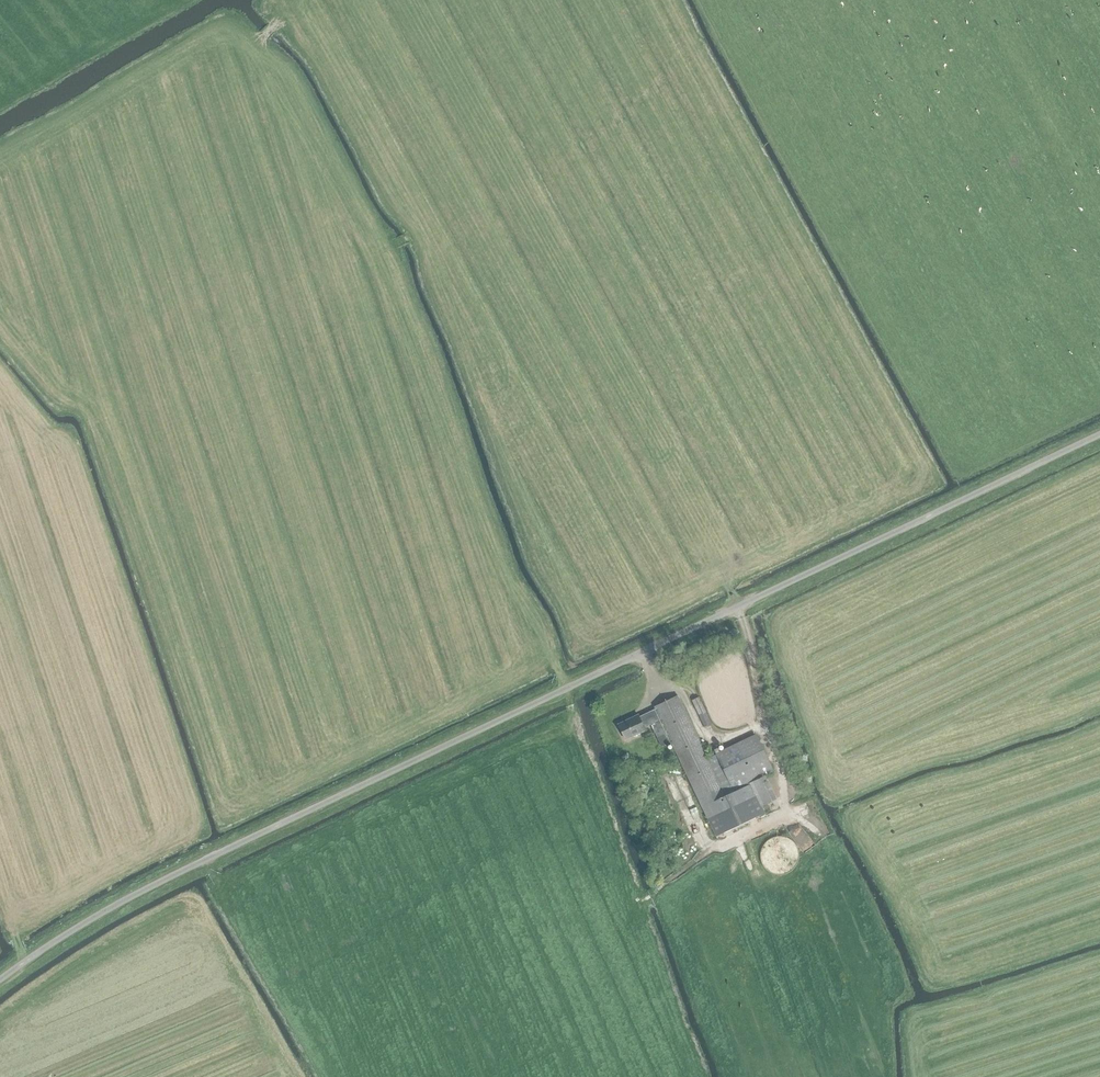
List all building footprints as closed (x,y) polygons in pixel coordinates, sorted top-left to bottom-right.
[(708,759),(678,697),(654,708),(655,710),(639,717),(638,715),(618,725),(625,740),(645,731),(644,728),(651,725),(662,747),(671,742),(717,837),(765,813),(762,806),(777,799),(765,775),(773,771),(756,734),(716,753),(716,755),(708,759)] [(705,728),(712,725),(699,697),(692,700),(705,728)] [(800,855),(800,851),(800,847),(799,843),(797,840),(794,837),(791,835),(788,833),(784,832),(781,832),(777,832),(773,833),(770,835),(767,838),(765,841),(763,844),(762,848),(762,851),(762,855),(763,859),(765,862),(768,865),(771,867),(774,869),(778,870),(781,870),(785,870),(789,869),(792,867),(795,864),(797,862),(799,858),(800,855)]
